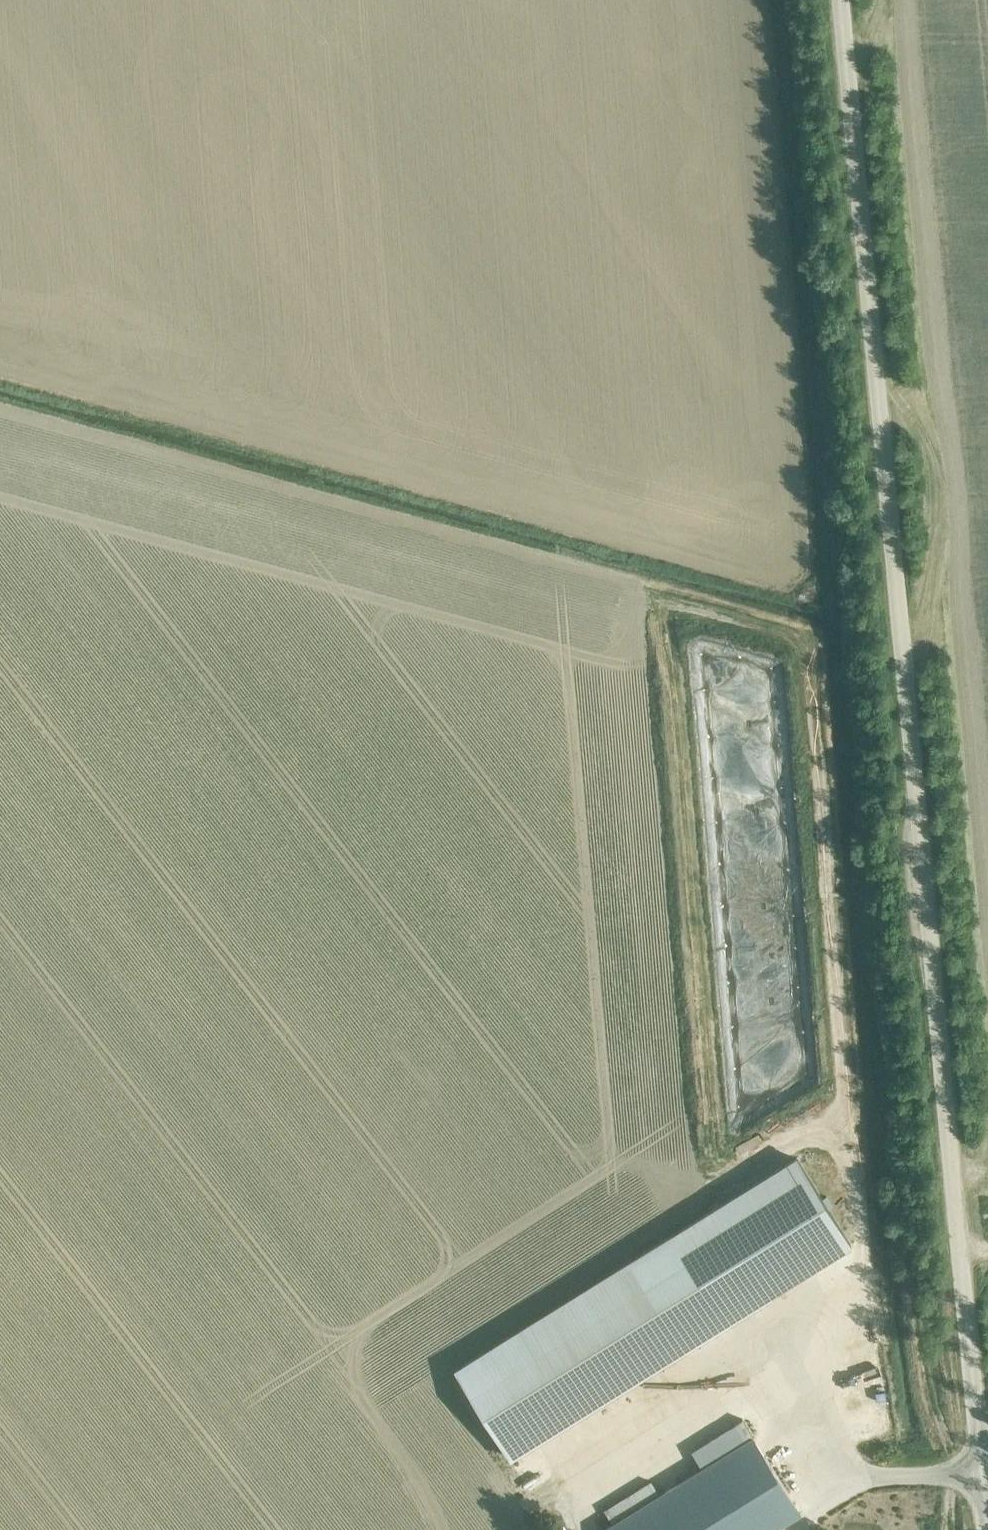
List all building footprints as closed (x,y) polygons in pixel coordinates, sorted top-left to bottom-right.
[(851,1244),(798,1158),(455,1371),(508,1457),(851,1244)] [(696,1456),(793,1400),(770,1361),(713,1393),(724,1411),(715,1416),(721,1426),(689,1444),(696,1456)] [(657,1444),(674,1437),(669,1426),(652,1434),(657,1444)] [(802,1513),(754,1436),(603,1529),(774,1529),(802,1513)] [(515,1455),(520,1472),(537,1468),(532,1450),(515,1455)]
